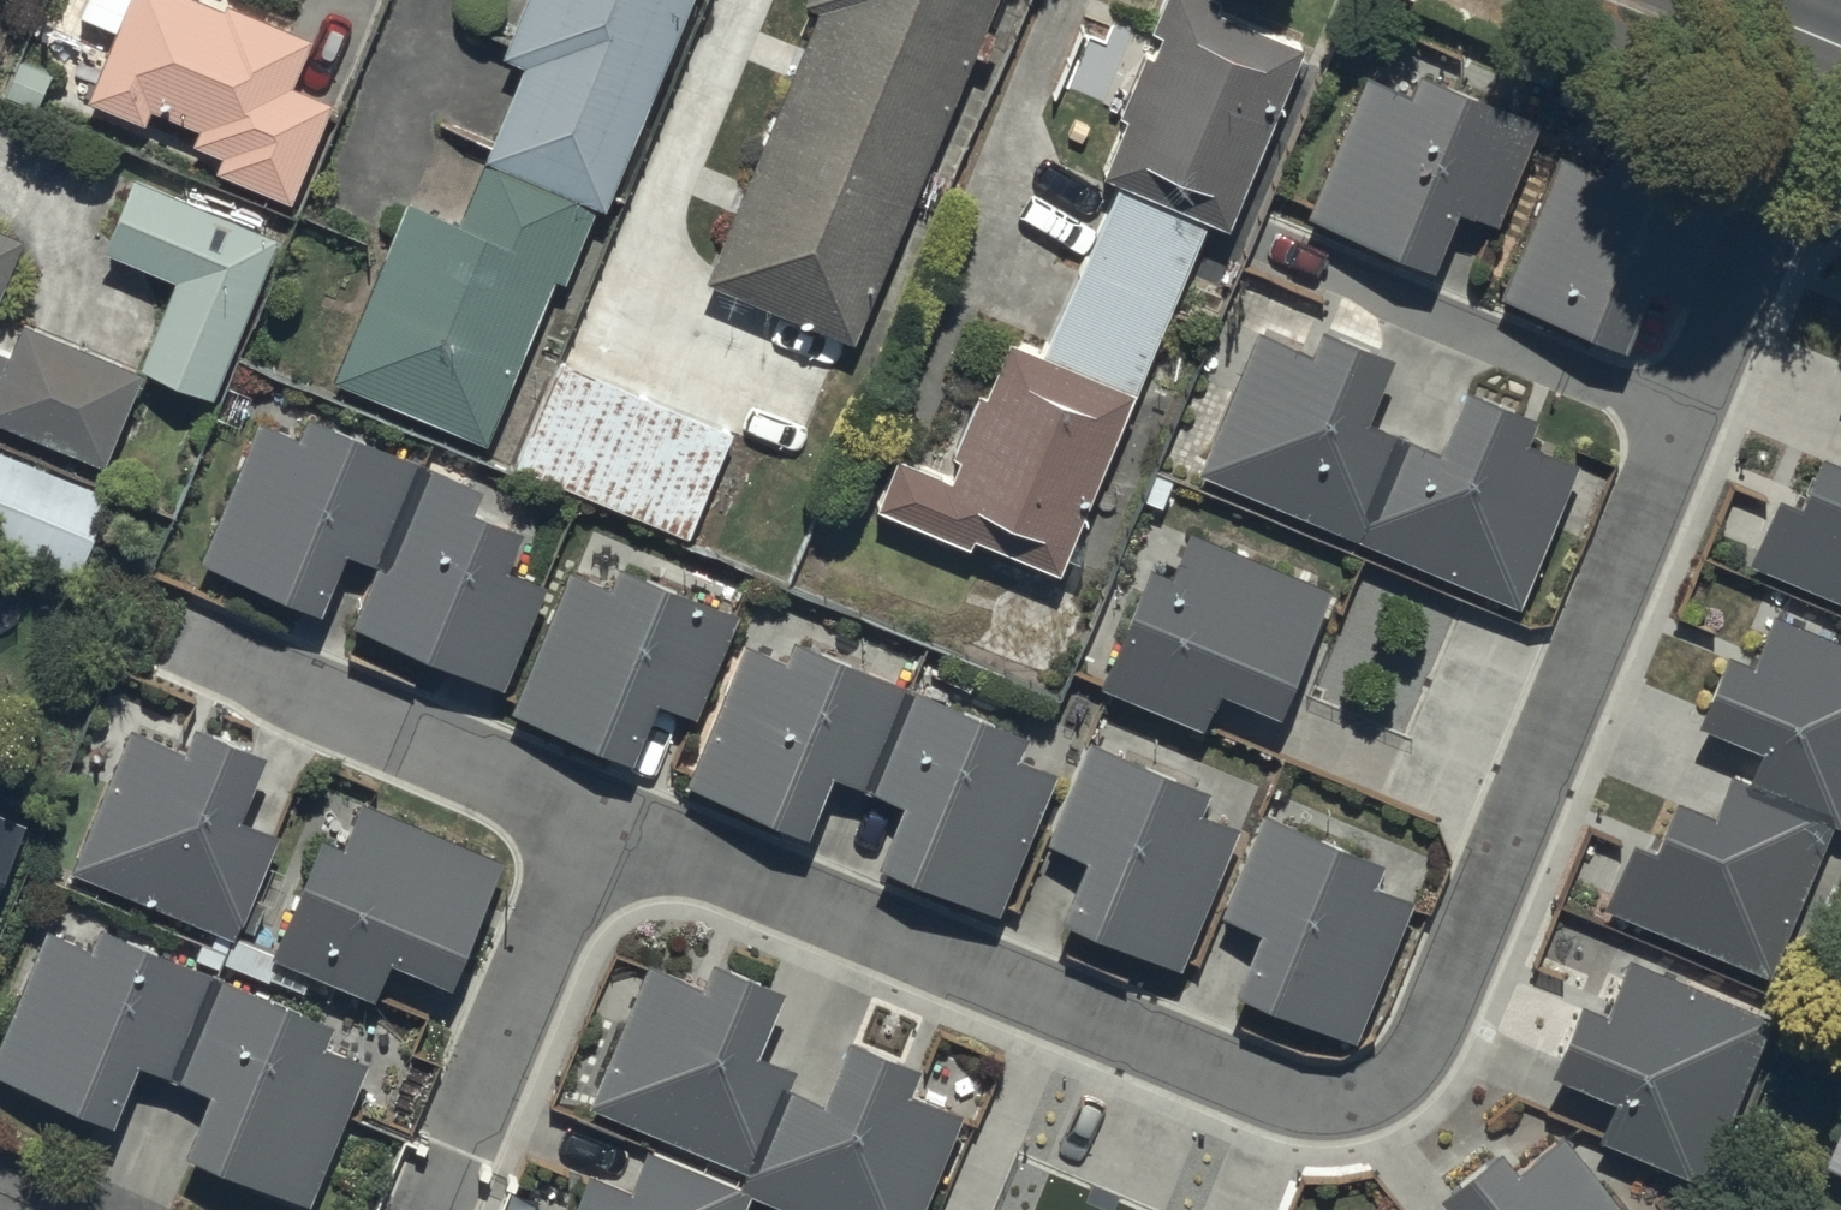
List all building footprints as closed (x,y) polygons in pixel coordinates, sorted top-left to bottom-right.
[(287,187),(329,88),(289,71),(308,24),(251,0),(120,0),(85,84),(141,107),(147,93),(196,113),(189,128),(219,141),(213,156),(287,187)] [(601,190),(679,0),(515,0),(499,39),(520,48),(482,141),(601,190)] [(851,325),(985,0),(812,0),(703,264),(851,325)] [(1224,211),(1300,29),(1229,0),(1153,0),(1147,13),(1157,17),(1148,39),(1141,36),(1115,99),(1121,102),(1098,159),(1224,211)] [(1362,57),(1305,199),(1429,248),(1452,190),(1494,206),(1535,103),(1413,54),(1405,74),(1362,57)] [(1555,138),(1497,281),(1619,330),(1643,270),(1686,287),(1728,183),(1607,134),(1598,155),(1555,138)] [(330,364),(483,427),(551,265),(561,270),(593,194),(481,148),(458,205),(405,183),(330,364)] [(136,350),(208,379),(274,219),(129,161),(100,233),(172,263),(136,350)] [(19,221),(0,213),(0,265),(19,221)] [(140,358),(18,308),(0,353),(0,410),(101,451),(140,358)] [(1195,457),(1515,590),(1575,448),(1519,425),(1530,399),(1461,371),(1435,432),(1361,401),(1387,338),(1318,309),(1307,336),(1255,314),(1195,457)] [(970,522),(1055,556),(1130,374),(1004,323),(981,379),(974,376),(948,440),(954,443),(945,464),(894,443),(873,494),(966,532),(970,522)] [(516,454),(685,525),(729,420),(560,350),(516,454)] [(348,608),(501,670),(542,569),(501,552),(517,512),(465,491),(475,466),(303,395),(293,419),(255,403),(197,544),(317,593),(341,534),(374,547),(348,608)] [(1840,588),(1840,447),(1816,437),(1795,488),(1774,479),(1745,549),(1840,588)] [(73,562),(106,483),(0,438),(0,531),(73,562)] [(1216,672),(1274,696),(1325,574),(1186,515),(1169,556),(1148,547),(1096,669),(1199,712),(1216,672)] [(566,554),(508,696),(628,744),(653,684),(693,701),(736,597),(614,548),(605,570),(566,554)] [(1600,893),(1766,961),(1828,811),(1840,816),(1840,629),(1768,599),(1749,646),(1723,636),(1694,706),(1758,732),(1744,766),(1728,759),(1712,799),(1672,783),(1651,834),(1628,825),(1600,893)] [(742,629),(684,768),(803,817),(829,756),(899,785),(874,847),(996,897),(1053,759),(1012,742),(1023,716),(789,620),(779,644),(742,629)] [(68,855),(231,923),(275,818),(234,800),(261,736),(191,706),(179,733),(129,712),(68,855)] [(1057,902),(1177,952),(1234,813),(1194,796),(1204,773),(1085,724),(1043,827),(1081,842),(1057,902)] [(268,939),(370,981),(387,941),(448,966),(498,844),(359,787),(342,828),(318,818),(268,939)] [(25,809),(0,798),(0,867),(25,809)] [(1231,975),(1353,1024),(1409,886),(1367,869),(1377,846),(1260,799),(1220,899),(1256,914),(1231,975)] [(307,1188),(365,1048),(319,1030),(330,1004),(96,909),(87,932),(44,914),(0,1020),(0,1061),(109,1106),(135,1044),(207,1074),(181,1136),(307,1188)] [(822,1209),(914,1209),(960,1099),(904,1076),(915,1048),(846,1019),(819,1085),(785,1071),(793,1052),(752,1035),(779,970),(710,941),(698,969),(645,948),(586,1092),(745,1157),(737,1175),(822,1209)] [(1612,1083),(1595,1124),(1701,1167),(1768,1004),(1626,946),(1604,997),(1577,986),(1548,1056),(1612,1083)] [(1826,1029),(1840,1035),(1840,994),(1826,1029)] [(1840,1160),(1840,1087),(1815,1149),(1840,1160)] [(1559,1120),(1515,1155),(1496,1132),(1435,1180),(1459,1209),(1631,1209),(1559,1120)] [(747,1180),(641,1137),(627,1171),(584,1153),(562,1207),(541,1199),(536,1209),(735,1209),(747,1180)]
